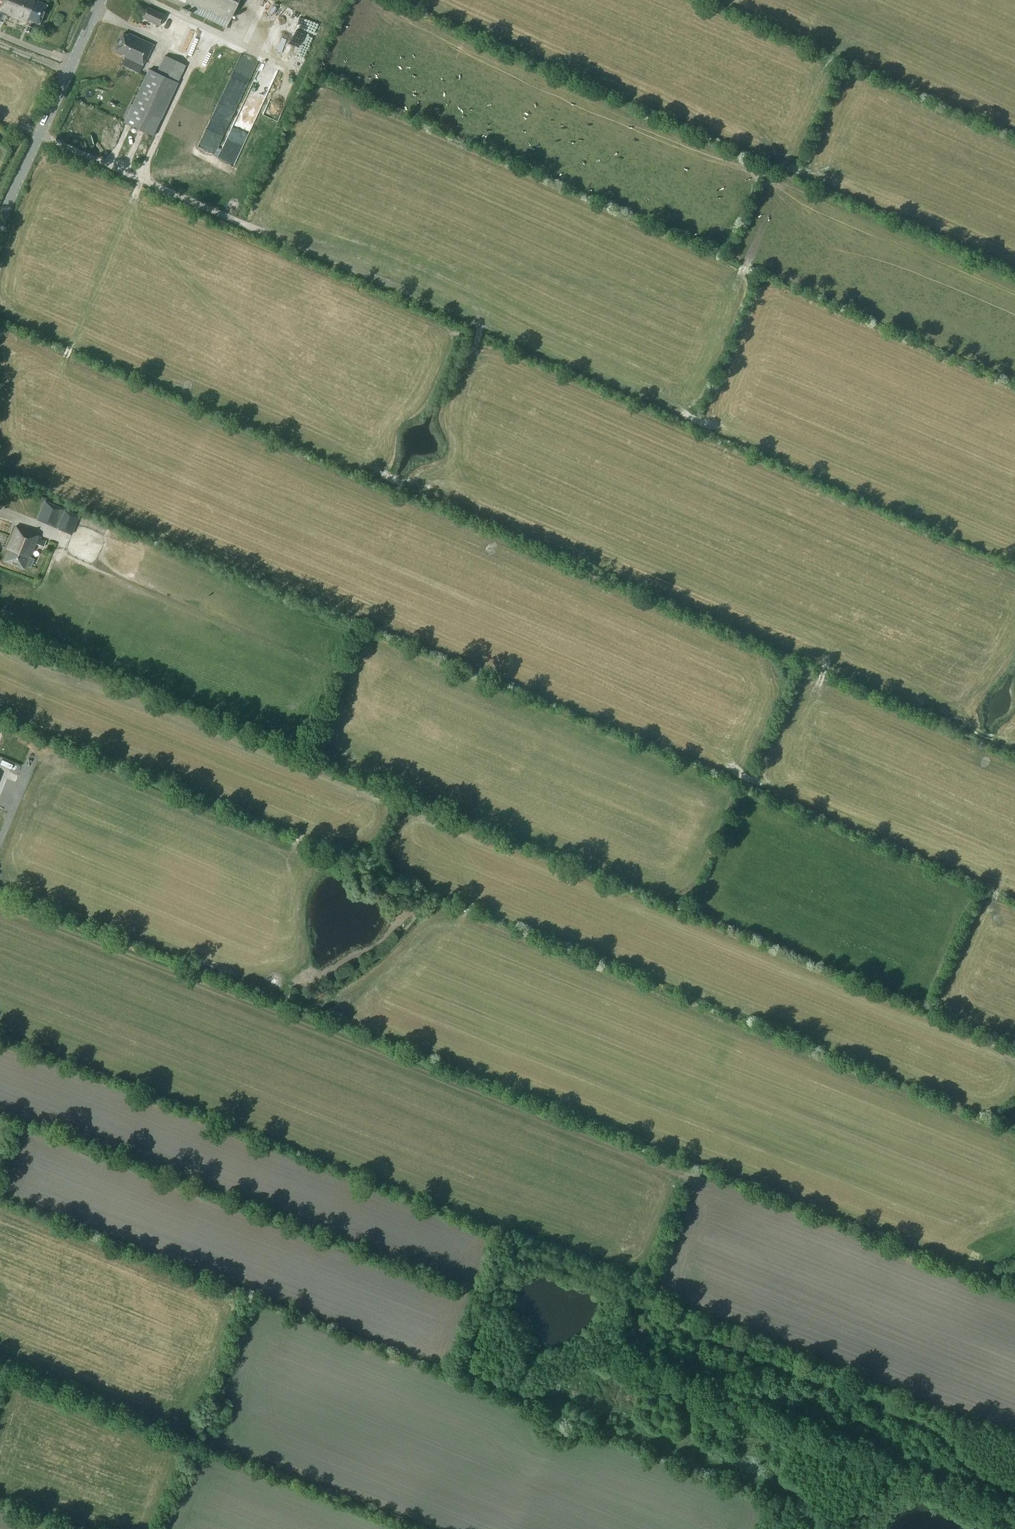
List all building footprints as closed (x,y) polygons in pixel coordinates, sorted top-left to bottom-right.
[(1,1),(3,1),(0,7),(0,10),(9,14),(26,21),(27,19),(39,24),(47,5),(37,1),(38,0),(1,0),(1,1)] [(225,27),(238,0),(168,0),(225,27)] [(141,17),(159,25),(165,15),(146,6),(141,17)] [(115,50),(125,54),(124,57),(142,65),(145,59),(146,60),(153,44),(128,33),(127,35),(123,33),(115,50)] [(156,73),(149,69),(124,123),(153,136),(186,65),(165,55),(156,73)] [(236,109),(242,95),(226,88),(220,101),(236,109)] [(44,501),(38,519),(57,527),(64,508),(44,501)] [(8,549),(4,560),(23,568),(25,564),(30,566),(33,559),(30,557),(36,543),(44,546),(46,540),(38,537),(39,535),(31,532),(32,532),(16,525),(7,549),(8,549)]
